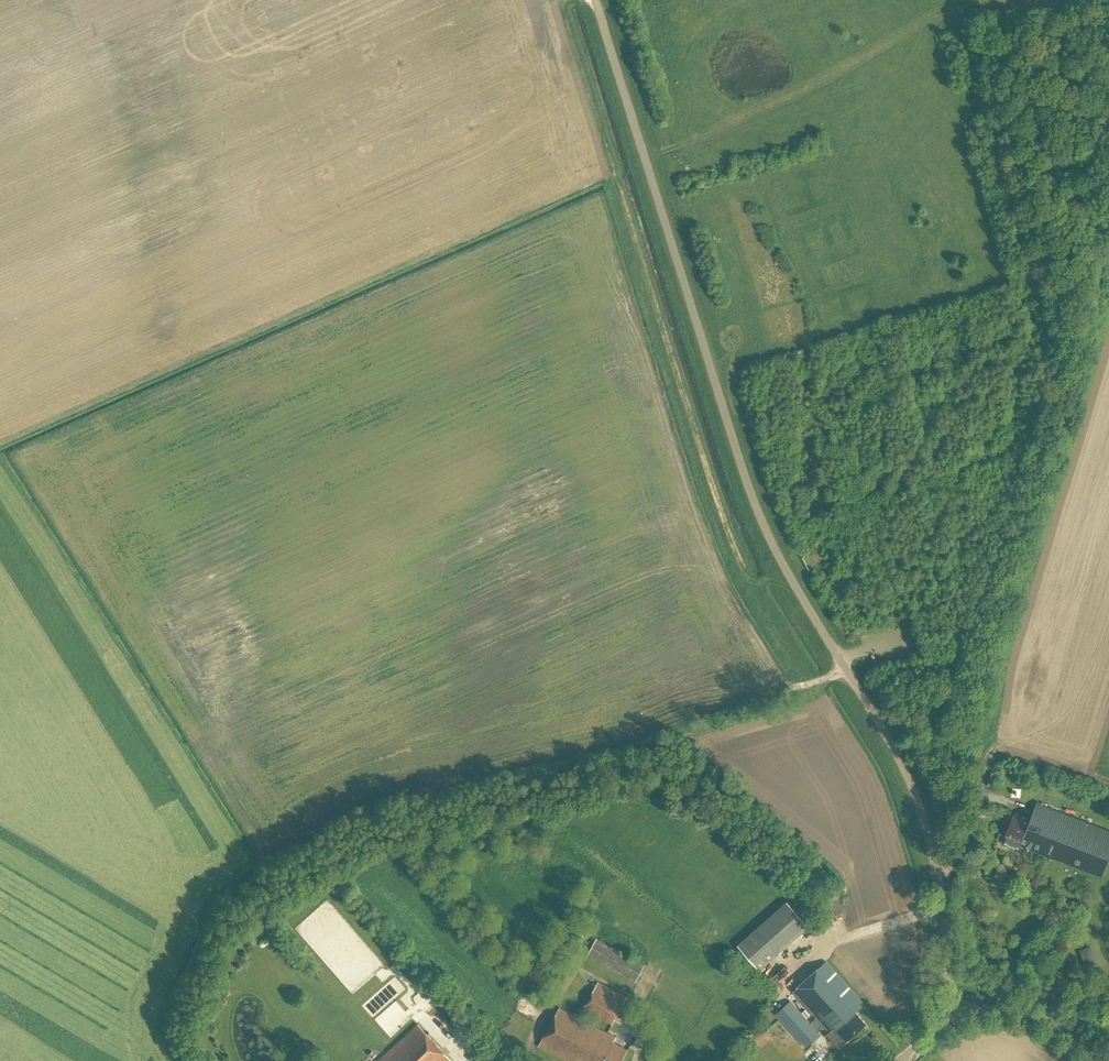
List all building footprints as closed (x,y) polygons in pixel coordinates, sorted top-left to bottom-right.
[(994,786),(997,773),(990,771),(987,784),(994,786)] [(1019,850),(1020,845),(1102,878),(1108,860),(1108,831),(1037,803),(1031,819),(1017,813),(1016,816),(1014,815),(1006,834),(1008,835),(1004,844),(1019,850)] [(593,888),(603,876),(596,870),(586,882),(593,888)] [(575,904),(583,908),(587,901),(579,896),(575,904)] [(760,970),(809,927),(787,902),(738,946),(760,970)] [(494,925),(488,934),(500,942),(506,934),(494,925)] [(634,982),(644,965),(596,938),(587,956),(634,982)] [(793,991),(817,1018),(811,1024),(792,1002),(777,1014),(807,1048),(821,1035),(819,1033),(825,1027),(830,1033),(827,1036),(836,1046),(845,1039),(847,1042),(866,1025),(856,1013),(864,1005),(826,962),(793,991)] [(611,1024),(623,1001),(594,986),(582,1009),(611,1024)] [(625,1051),(612,1044),(615,1038),(558,1009),(538,1047),(565,1060),(620,1060),(625,1051)] [(418,1024),(377,1060),(450,1060),(418,1024)] [(764,1032),(760,1028),(750,1037),(754,1041),(764,1032)] [(354,1038),(350,1044),(356,1048),(360,1043),(354,1038)]
